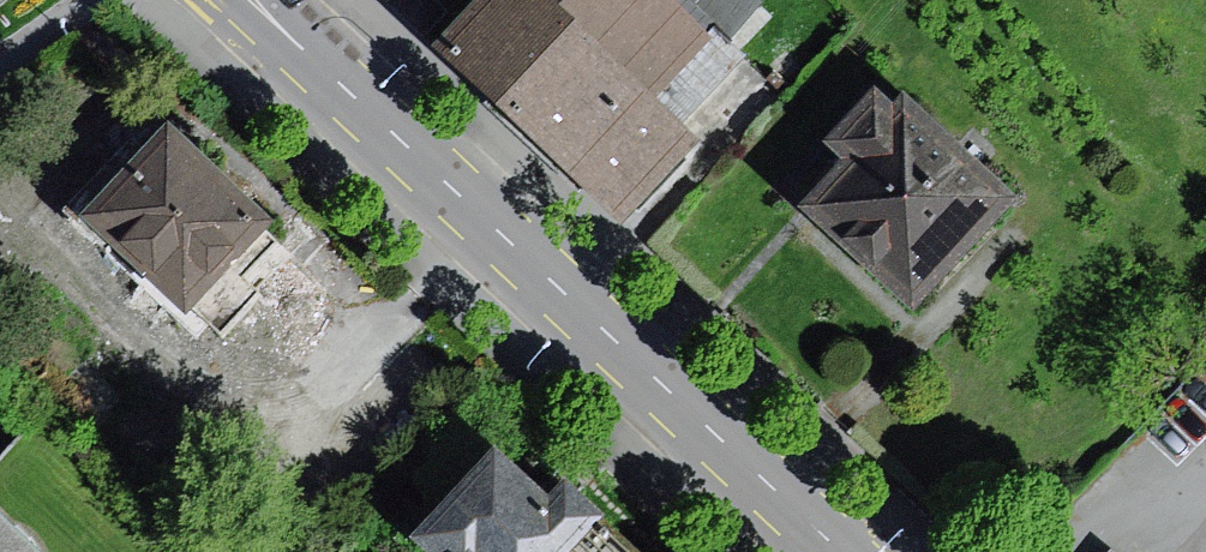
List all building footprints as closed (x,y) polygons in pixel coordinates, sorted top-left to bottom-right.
[(622,214),(692,142),(669,120),(726,60),(664,0),(489,0),(445,46),(622,214)] [(741,0),(693,0),(717,24),(741,0)] [(836,140),(845,148),(856,158),(811,206),(911,298),(1009,192),(911,102),(898,116),(877,96),(836,140)] [(259,214),(161,129),(89,213),(186,297),(259,214)] [(495,452),(420,538),(436,551),(627,551),(595,524),(603,515),(565,481),(549,499),(495,452)] [(0,525),(0,551),(27,551),(0,525)]
